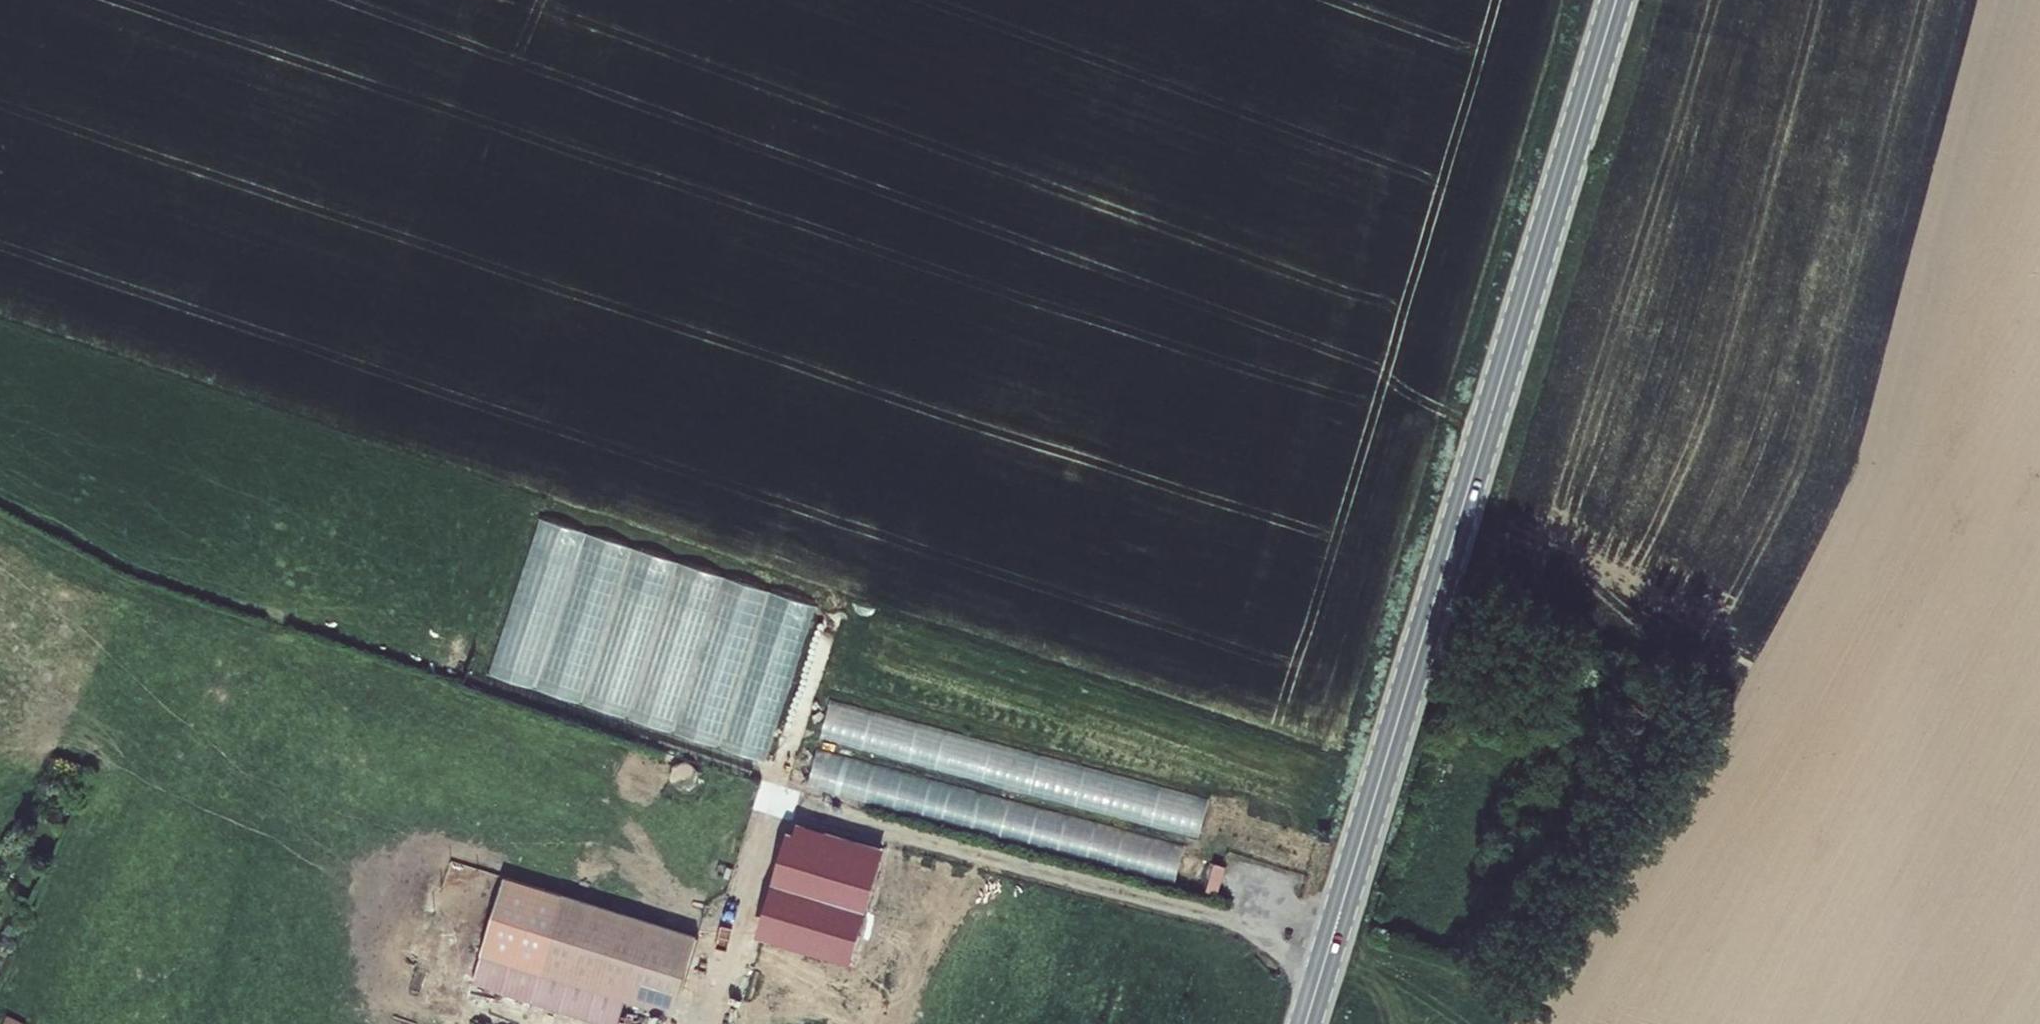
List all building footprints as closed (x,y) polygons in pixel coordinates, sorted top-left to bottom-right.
[(536,521),(495,682),(776,753),(817,591),(536,521)] [(811,778),(856,792),(862,772),(843,767),(846,754),(820,746),(811,778)] [(756,934),(853,959),(882,841),(786,816),(756,934)] [(1222,892),(1228,863),(1214,860),(1208,889),(1222,892)] [(540,996),(628,1023),(678,1023),(698,963),(564,920),(540,996)]
